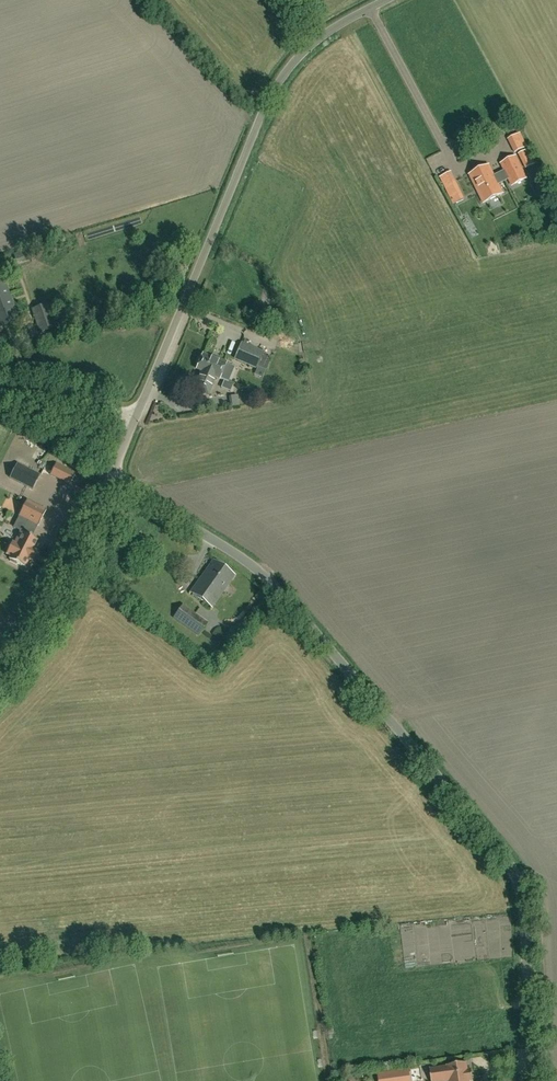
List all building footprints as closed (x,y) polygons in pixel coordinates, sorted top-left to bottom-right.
[(517,127),(509,129),(511,135),(519,132),(517,127)] [(508,139),(515,153),(527,147),(520,133),(508,139)] [(525,168),(532,165),(525,151),(518,154),(525,168)] [(488,166),(470,175),(484,203),(502,194),(497,183),(504,180),(504,178),(508,176),(512,186),(526,179),(516,157),(501,164),(506,174),(502,175),(501,173),(494,177),(488,166)] [(464,199),(450,172),(440,177),(453,204),(464,199)] [(541,188),(535,192),(539,198),(545,194),(541,188)] [(18,321),(4,281),(0,283),(0,327),(18,321)] [(33,309),(40,332),(54,327),(47,304),(33,309)] [(235,359),(257,369),(264,352),(242,343),(235,359)] [(226,363),(217,359),(216,360),(202,354),(202,357),(199,358),(198,362),(198,364),(196,369),(201,371),(194,389),(208,395),(215,377),(219,379),(226,363)] [(237,396),(229,398),(230,407),(239,406),(237,396)] [(13,442),(19,433),(9,426),(3,435),(13,442)] [(17,463),(9,478),(33,489),(40,475),(17,463)] [(50,474),(57,478),(70,485),(76,473),(63,466),(56,463),(50,474)] [(26,500),(18,515),(27,520),(21,532),(20,531),(14,543),(12,542),(6,554),(11,556),(9,559),(10,560),(10,561),(16,564),(17,563),(26,568),(30,560),(32,561),(37,551),(33,549),(37,540),(30,536),(36,524),(38,525),(46,510),(26,500)] [(235,576),(213,560),(190,592),(212,607),(235,576)] [(199,636),(208,623),(182,605),(172,618),(199,636)] [(502,1071),(522,1069),(521,1060),(501,1062),(502,1071)] [(445,1067),(430,1069),(431,1080),(469,1080),(473,1080),(471,1069),(468,1070),(467,1062),(447,1065),(447,1066),(445,1067)] [(409,1073),(409,1069),(408,1070),(395,1071),(378,1074),(379,1080),(410,1080),(409,1073)]
